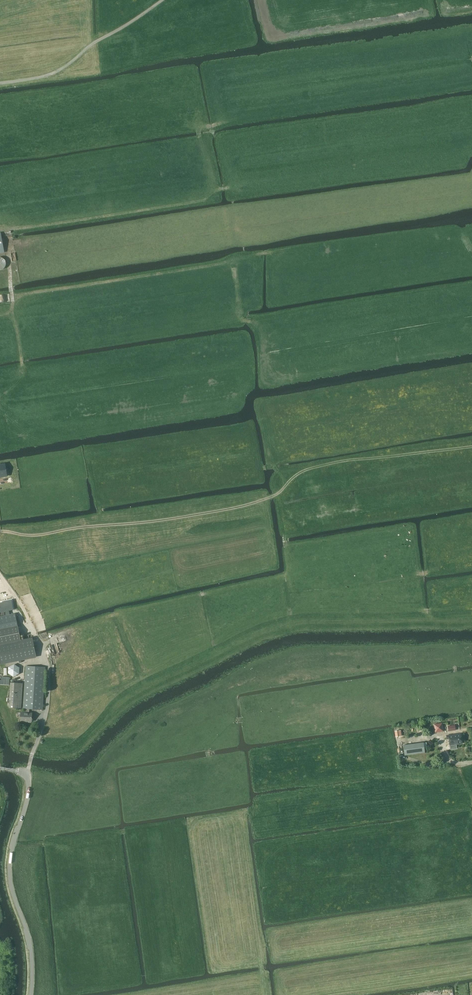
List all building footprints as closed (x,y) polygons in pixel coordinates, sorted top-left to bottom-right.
[(0,464),(0,465),(1,473),(3,473),(4,477),(10,476),(8,463),(0,464)] [(0,605),(0,611),(6,610),(8,610),(10,609),(15,608),(13,599),(8,599),(9,603),(0,605)] [(21,640),(15,613),(0,616),(0,645),(21,640)] [(0,645),(0,660),(1,663),(36,656),(33,639),(21,641),(21,640),(0,645)] [(20,665),(9,664),(8,674),(20,675),(20,665)] [(26,666),(23,708),(25,709),(29,709),(42,710),(45,667),(26,666)] [(1,685),(9,685),(10,677),(2,676),(1,679),(0,679),(0,684),(1,685)] [(23,683),(10,682),(9,708),(21,708),(23,683)] [(29,713),(29,709),(25,709),(24,712),(21,712),(20,721),(32,721),(32,713),(29,713)] [(443,731),(444,731),(443,723),(442,723),(435,724),(436,732),(443,731)] [(450,736),(450,735),(447,735),(447,739),(447,738),(449,738),(450,745),(451,745),(452,745),(452,746),(453,746),(454,746),(455,745),(455,744),(462,743),(461,734),(450,736)] [(425,752),(423,742),(403,745),(405,755),(425,752)]
